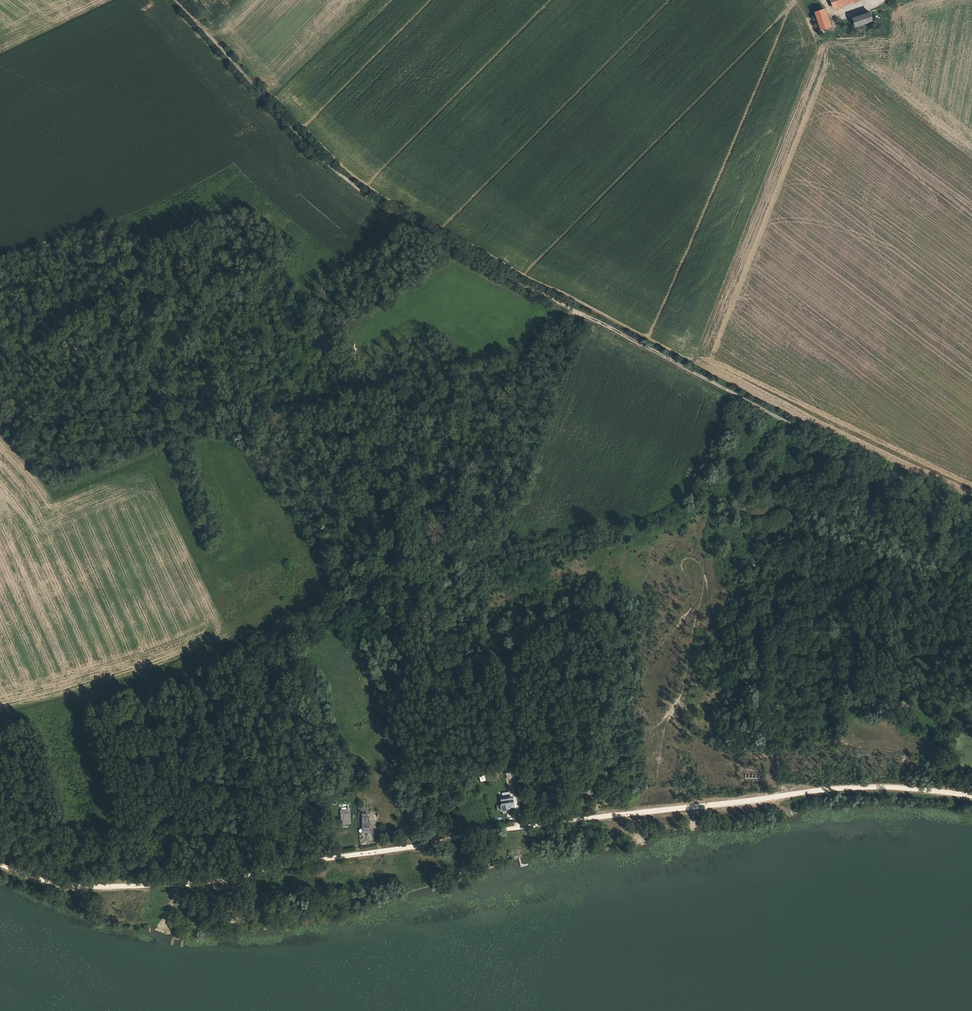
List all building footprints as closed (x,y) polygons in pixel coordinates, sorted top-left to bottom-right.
[(821,29),(829,26),(823,8),(815,11),(821,29)] [(873,19),(870,11),(850,18),(853,26),(873,19)] [(513,798),(501,800),(502,806),(510,810),(515,809),(513,798)] [(350,825),(349,811),(339,812),(341,826),(350,825)] [(371,834),(369,813),(361,814),(362,835),(371,834)]
